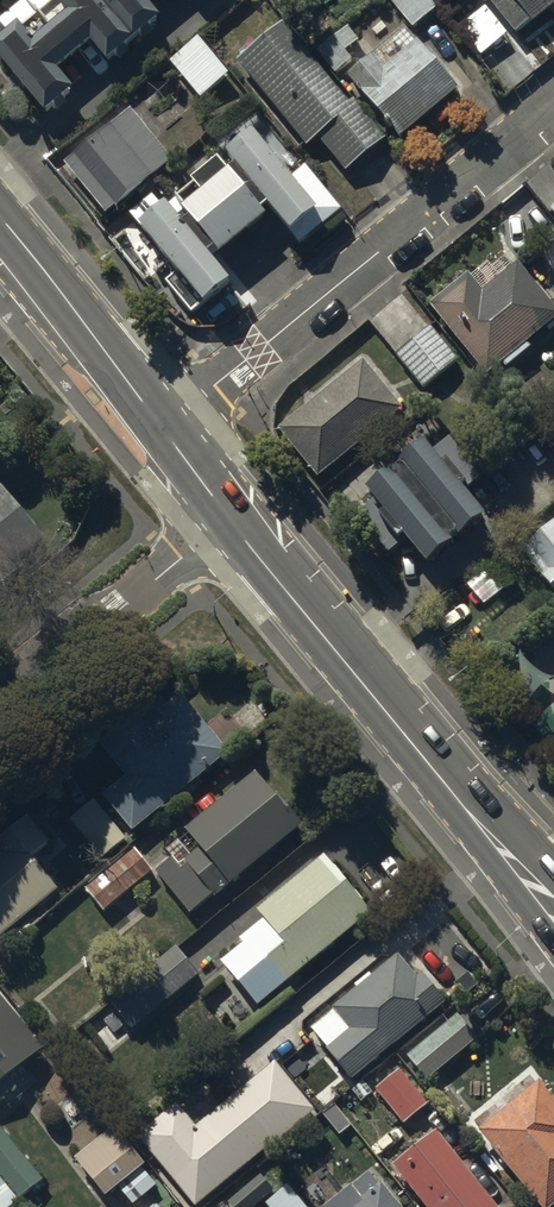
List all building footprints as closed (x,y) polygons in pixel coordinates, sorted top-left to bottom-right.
[(0,52),(0,63),(47,120),(76,96),(60,76),(92,49),(109,69),(163,25),(145,3),(150,0),(55,0),(70,19),(34,48),(22,33),(0,52)] [(413,36),(438,15),(426,0),(389,0),(385,3),(413,36)] [(518,36),(532,24),(535,28),(553,11),(553,0),(488,0),(518,36)] [(282,23),(233,62),(306,152),(320,141),(346,173),(385,142),(356,105),(351,109),(282,23)] [(459,93),(406,31),(348,80),(401,142),(459,93)] [(199,43),(169,67),(200,106),(230,82),(199,43)] [(173,164),(132,112),(66,165),(107,216),(173,164)] [(256,139),(228,161),(300,249),(343,214),(307,170),(291,183),(256,139)] [(268,224),(231,179),(185,217),(223,262),(268,224)] [(167,211),(141,233),(206,311),(232,290),(167,211)] [(432,310),(488,380),(553,326),(553,311),(520,268),(485,296),(471,278),(432,310)] [(431,335),(395,364),(422,398),(459,369),(431,335)] [(365,365),(281,433),(319,481),(404,412),(365,365)] [(488,535),(425,457),(370,501),(387,522),(382,526),(404,553),(408,550),(433,581),(455,563),(452,559),(461,552),(463,555),(488,535)] [(0,486),(0,574),(42,541),(0,486)] [(524,562),(543,585),(540,588),(553,605),(553,536),(524,562)] [(491,573),(467,594),(485,615),(509,594),(491,573)] [(124,769),(102,786),(131,825),(228,750),(180,688),(166,699),(159,689),(98,736),(124,769)] [(156,866),(191,909),(303,818),(259,763),(185,822),(188,825),(165,844),(172,853),(156,866)] [(94,796),(70,816),(99,852),(124,832),(94,796)] [(29,850),(45,836),(25,813),(0,835),(0,949),(66,893),(29,850)] [(153,867),(134,844),(85,885),(104,908),(153,867)] [(243,937),(222,954),(258,1001),(372,908),(324,850),(258,905),(264,913),(240,933),(243,937)] [(177,941),(107,996),(131,1027),(201,972),(177,941)] [(417,971),(397,948),(311,1024),(327,1043),(325,1045),(351,1075),(445,993),(422,967),(417,971)] [(41,1040),(0,990),(0,1074),(41,1040)] [(459,1009),(406,1053),(426,1078),(479,1034),(459,1009)] [(177,1098),(137,1131),(195,1203),(314,1106),(275,1058),(196,1121),(177,1098)] [(399,1064),(374,1085),(404,1120),(428,1100),(399,1064)] [(479,1141),(531,1206),(553,1206),(553,1107),(541,1091),(479,1141)] [(113,1119),(73,1152),(105,1191),(116,1182),(132,1202),(157,1181),(143,1164),(147,1160),(113,1119)] [(21,1196),(46,1175),(0,1120),(0,1170),(21,1196)] [(394,1178),(417,1206),(489,1206),(438,1142),(394,1178)] [(321,1204),(323,1206),(407,1206),(383,1177),(379,1179),(370,1168),(321,1204)] [(226,1198),(234,1206),(246,1206),(272,1186),(260,1171),(226,1198)] [(0,1173),(0,1206),(7,1206),(19,1197),(0,1173)] [(289,1178),(265,1196),(273,1206),(310,1206),(289,1178)]
